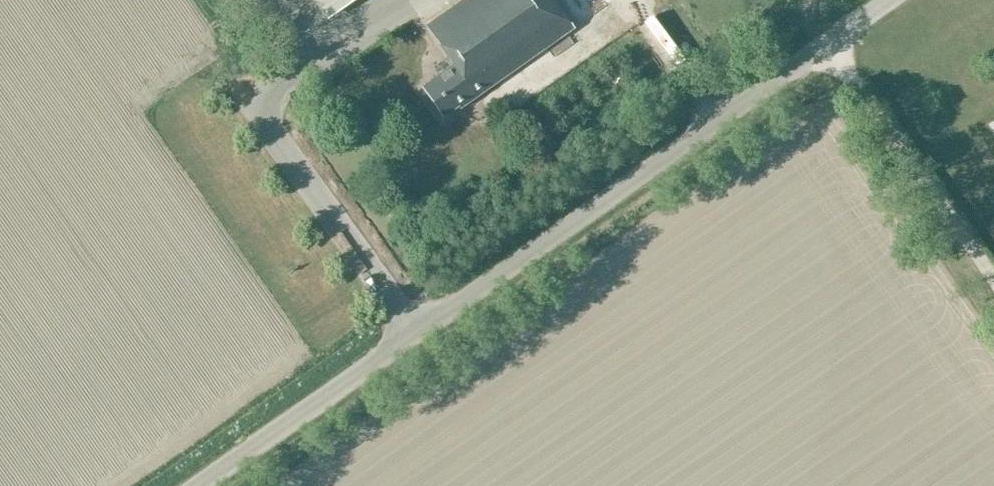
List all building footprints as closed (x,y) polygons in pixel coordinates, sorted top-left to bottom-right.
[(329,15),(351,0),(318,0),(329,15)] [(576,28),(557,0),(464,0),(430,23),(458,64),(425,87),(443,115),(460,103),(462,109),(576,28)]
